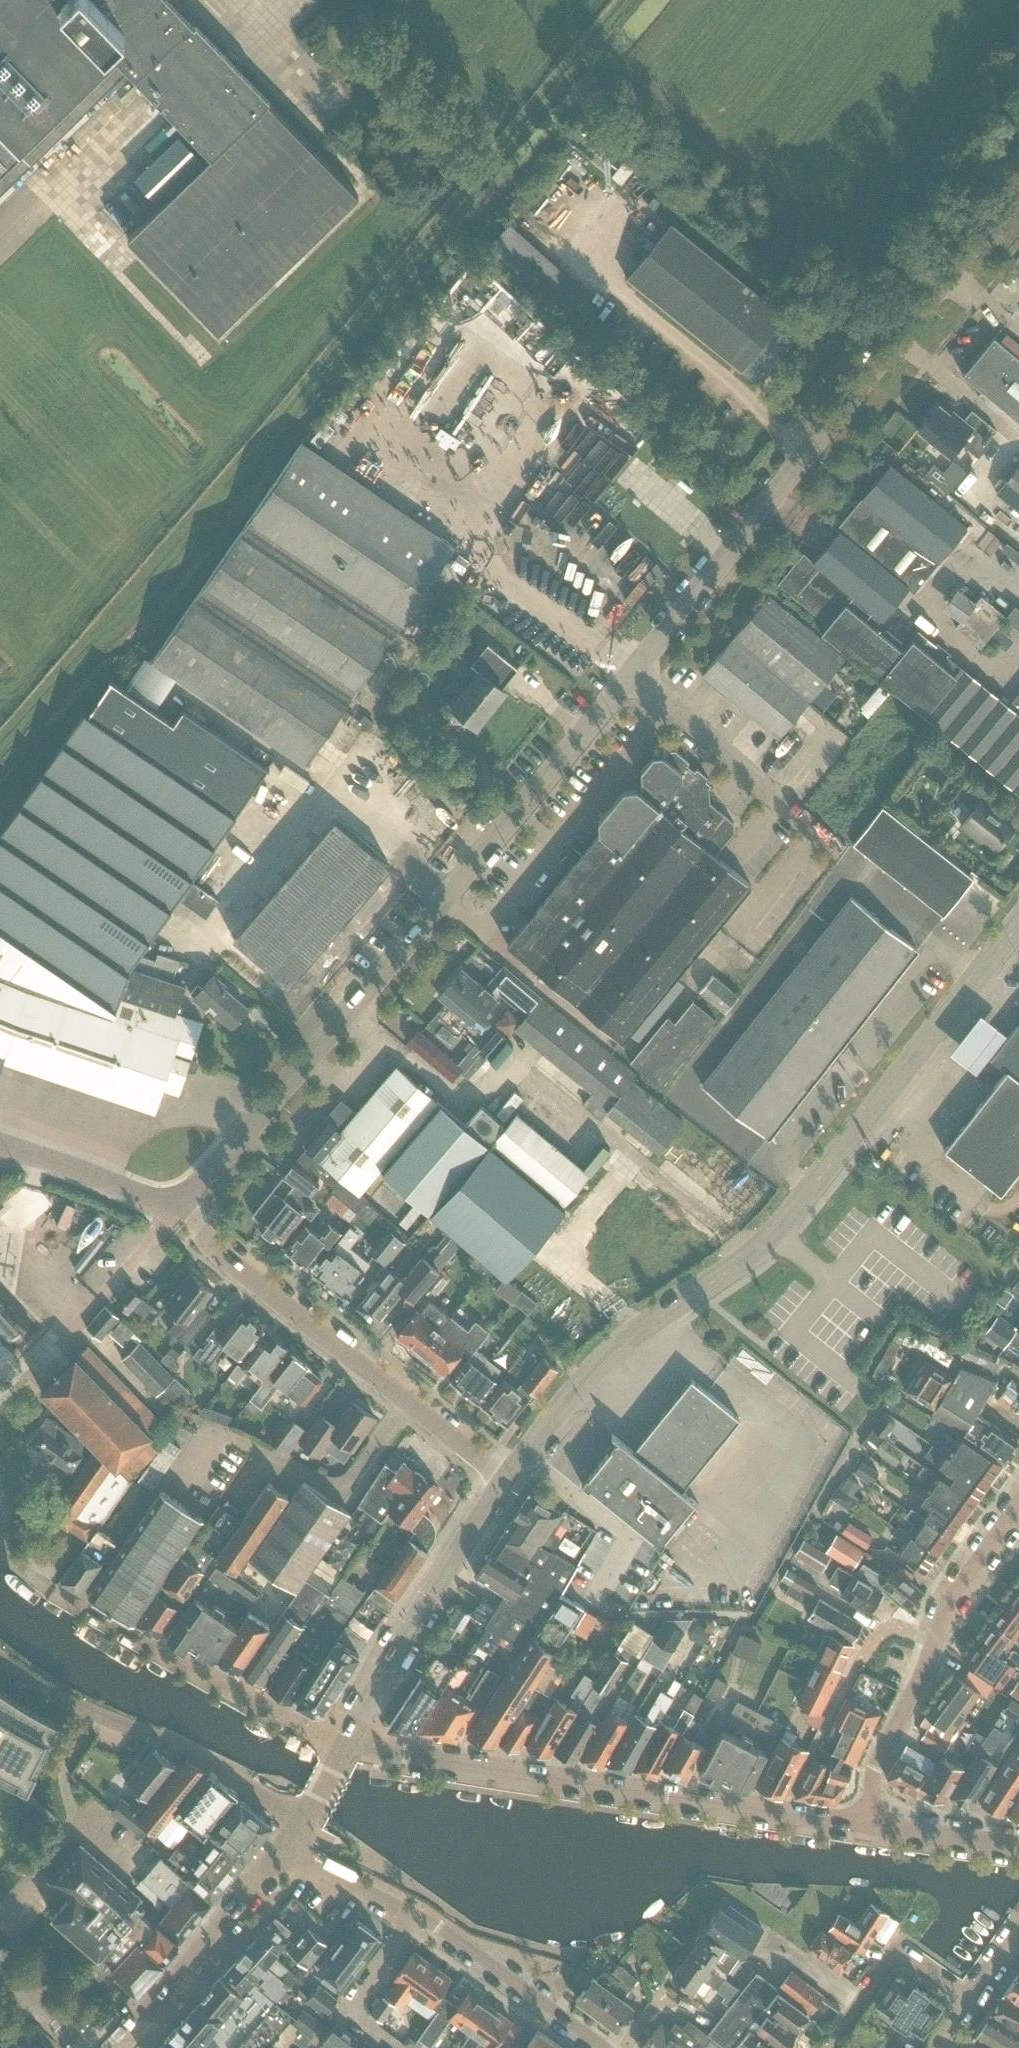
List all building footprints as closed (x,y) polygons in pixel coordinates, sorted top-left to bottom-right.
[(129,68),(214,156),(129,237),(220,331),(357,197),(270,104),(170,0),(0,0),(0,196),(129,68)] [(205,160),(181,136),(136,179),(160,203),(205,160)] [(634,168),(624,159),(623,160),(611,175),(621,184),(633,168),(634,168)] [(568,315),(588,293),(510,222),(490,243),(568,315)] [(740,369),(742,367),(759,381),(800,331),(782,316),(783,315),(671,224),(627,278),(740,369)] [(993,339),(962,377),(1018,424),(1018,360),(993,339)] [(972,409),(963,420),(960,418),(957,421),(939,406),(919,431),(951,458),(972,432),(986,443),(996,430),(972,409)] [(708,445),(718,432),(708,424),(698,438),(708,445)] [(306,764),(396,633),(455,545),(302,442),(244,528),(153,660),(306,764)] [(813,560),(881,616),(882,618),(908,587),(914,591),(967,527),(889,463),(836,528),(838,530),(813,560)] [(1018,511),(1018,467),(997,494),(1018,511)] [(880,678),(894,689),(876,711),(896,728),(915,706),(916,707),(916,706),(1018,791),(1018,691),(1007,706),(949,658),(944,664),(929,652),(935,646),(918,631),(902,650),(873,626),(881,616),(813,560),(802,552),(778,582),(827,623),(821,631),(879,679),(880,678)] [(777,737),(813,694),(844,658),(769,595),(702,674),(777,737)] [(979,646),(1005,615),(981,596),(956,627),(979,646)] [(1018,634),(1018,611),(1017,609),(1006,622),(1018,634)] [(502,689),(517,669),(488,645),(472,666),(480,672),(452,707),(477,727),(505,691),(502,689)] [(235,815),(268,767),(183,708),(173,723),(112,680),(89,713),(85,711),(0,834),(0,1057),(150,1111),(158,1089),(175,1095),(202,1023),(175,1013),(184,987),(172,983),(180,961),(158,953),(150,974),(132,967),(180,899),(207,918),(219,899),(192,881),(237,816),(235,815)] [(567,854),(576,861),(508,943),(624,1040),(631,1031),(640,1039),(685,984),(676,976),(752,885),(715,854),(734,831),(733,822),(710,802),(708,787),(711,784),(706,780),(708,777),(697,768),(694,771),(686,764),(689,761),(675,750),(667,750),(663,755),(662,755),(653,755),(641,770),(642,788),(639,791),(636,788),(582,854),(573,847),(567,854)] [(972,808),(960,823),(975,835),(976,833),(995,848),(1013,826),(989,806),(996,797),(974,779),(960,798),(972,808)] [(974,877),(882,804),(851,843),(944,916),(974,877)] [(335,818),(233,937),(289,985),(390,866),(335,818)] [(768,1135),(917,947),(850,895),(702,1083),(768,1135)] [(526,1014),(540,997),(505,966),(486,988),(462,967),(445,987),(446,988),(439,996),(471,1024),(478,1015),(479,1016),(496,996),(494,995),(499,990),(526,1014)] [(232,1027),(248,1008),(225,988),(227,986),(213,974),(202,987),(198,983),(189,994),(207,1010),(209,1007),(232,1027)] [(726,1011),(737,997),(737,994),(713,975),(700,991),(726,1011)] [(541,997),(526,1014),(525,1015),(515,1028),(593,1091),(583,1103),(602,1118),(608,1111),(658,1151),(683,1120),(633,1080),(637,1075),(541,997)] [(668,1016),(649,1040),(631,1063),(661,1085),(715,1016),(695,1000),(677,1022),(668,1016)] [(982,1007),(953,1045),(965,1055),(978,1065),(1007,1026),(995,1017),(982,1007)] [(509,1008),(496,1023),(509,1034),(522,1019),(509,1008)] [(1018,1080),(1018,1023),(991,1058),(1006,1071),(1018,1080)] [(418,1030),(409,1041),(408,1042),(452,1080),(462,1068),(418,1030)] [(497,1032),(481,1051),(490,1059),(507,1040),(497,1032)] [(437,1099),(396,1065),(354,1116),(341,1106),(307,1147),(297,1159),(308,1168),(309,1167),(335,1188),(333,1191),(358,1211),(368,1199),(359,1193),(379,1169),(429,1211),(487,1142),(488,1144),(490,1142),(564,1204),(590,1173),(516,1111),(504,1126),(481,1105),(465,1122),(437,1099)] [(1018,1171),(1018,1080),(1006,1071),(944,1149),(1001,1194),(1018,1171)] [(512,1093),(502,1110),(511,1115),(521,1098),(512,1093)] [(488,1144),(487,1142),(429,1211),(506,1278),(565,1209),(488,1144)] [(319,1183),(293,1163),(284,1175),(282,1174),(280,1175),(291,1184),(282,1196),(273,1190),(254,1214),(251,1212),(251,1213),(263,1223),(260,1226),(263,1229),(263,1231),(269,1235),(271,1235),(275,1238),(276,1236),(282,1240),(304,1213),(311,1219),(320,1207),(305,1195),(306,1194),(309,1196),(319,1183)] [(327,1243),(330,1246),(340,1232),(329,1223),(318,1236),(305,1226),(286,1250),(308,1267),(327,1243)] [(313,1271),(344,1296),(371,1262),(350,1245),(360,1233),(349,1225),(342,1234),(341,1233),(331,1246),(332,1247),(313,1271)] [(405,1241),(391,1230),(371,1256),(385,1267),(405,1241)] [(412,1300),(438,1270),(439,1269),(423,1256),(403,1280),(389,1268),(357,1306),(377,1322),(400,1294),(395,1290),(397,1287),(412,1300)] [(423,1304),(446,1278),(438,1271),(415,1297),(423,1304)] [(192,1317),(214,1290),(190,1272),(164,1305),(179,1317),(169,1330),(187,1344),(202,1325),(192,1317)] [(128,1312),(141,1297),(130,1288),(117,1302),(128,1312)] [(420,1354),(446,1321),(450,1317),(428,1300),(419,1311),(417,1310),(397,1335),(420,1354)] [(145,1301),(137,1311),(153,1322),(160,1312),(145,1301)] [(86,1328),(100,1340),(119,1317),(105,1305),(86,1328)] [(200,1345),(193,1354),(208,1366),(215,1357),(225,1344),(242,1357),(264,1329),(242,1312),(221,1339),(211,1332),(207,1337),(210,1339),(203,1348),(200,1345)] [(496,1322),(486,1314),(468,1337),(461,1332),(460,1332),(446,1321),(420,1354),(444,1372),(464,1347),(462,1345),(465,1342),(474,1350),(476,1348),(496,1322)] [(996,1316),(983,1333),(1004,1348),(1016,1331),(996,1316)] [(136,1330),(123,1317),(109,1332),(123,1345),(136,1330)] [(246,1370),(262,1382),(288,1349),(273,1337),(270,1340),(265,1336),(239,1370),(236,1367),(229,1376),(237,1382),(246,1370)] [(174,1377),(140,1342),(122,1359),(156,1394),(174,1377)] [(160,1420),(110,1369),(87,1345),(41,1390),(96,1447),(49,1514),(68,1527),(87,1540),(130,1480),(128,1479),(159,1449),(148,1438),(151,1434),(148,1431),(160,1420)] [(1000,1356),(973,1346),(968,1359),(995,1370),(1000,1356)] [(468,1358),(451,1380),(479,1402),(497,1381),(494,1378),(501,1369),(490,1360),(476,1348),(474,1350),(468,1358)] [(266,1378),(262,1382),(250,1398),(262,1406),(280,1383),(304,1401),(322,1378),(310,1369),(311,1367),(292,1351),(269,1380),(266,1378)] [(503,1378),(482,1405),(507,1424),(528,1399),(530,1401),(557,1367),(543,1356),(517,1389),(503,1378)] [(935,1408),(954,1378),(925,1359),(906,1390),(935,1408)] [(964,1433),(976,1412),(995,1381),(961,1367),(933,1413),(964,1433)] [(194,1396),(177,1379),(160,1395),(171,1403),(183,1407),(194,1396)] [(582,1483),(660,1546),(696,1502),(698,1504),(699,1503),(681,1489),(739,1418),(691,1379),(633,1450),(613,1433),(612,1434),(617,1439),(582,1483)] [(333,1436),(346,1445),(352,1449),(375,1417),(352,1400),(336,1425),(319,1413),(300,1441),(320,1455),(333,1436)] [(233,1416),(210,1408),(207,1417),(230,1424),(233,1416)] [(1018,1442),(976,1412),(964,1433),(976,1441),(1005,1461),(1018,1442)] [(894,1422),(884,1414),(872,1429),(883,1437),(894,1422)] [(89,1446),(47,1417),(30,1442),(73,1471),(89,1446)] [(292,1419),(274,1444),(288,1453),(306,1429),(292,1419)] [(883,1437),(872,1429),(862,1443),(873,1450),(883,1437)] [(968,1456),(962,1464),(989,1483),(1001,1465),(959,1435),(952,1444),(968,1456)] [(167,1438),(137,1480),(150,1490),(180,1447),(167,1438)] [(934,1471),(976,1501),(989,1483),(962,1464),(949,1455),(948,1456),(931,1443),(924,1453),(939,1464),(934,1471)] [(880,1471),(861,1457),(852,1470),(871,1484),(880,1471)] [(357,1502),(358,1503),(381,1520),(389,1510),(410,1528),(423,1511),(440,1490),(418,1472),(418,1473),(404,1462),(396,1471),(387,1464),(357,1502)] [(943,1491),(937,1499),(963,1518),(976,1501),(934,1471),(929,1468),(922,1477),(943,1491)] [(859,1483),(848,1475),(840,1487),(851,1495),(859,1483)] [(151,1492),(132,1479),(118,1498),(137,1511),(151,1492)] [(235,1571),(288,1495),(269,1481),(241,1521),(218,1504),(206,1521),(229,1538),(216,1557),(235,1571)] [(296,1591),(350,1512),(304,1481),(249,1559),(296,1591)] [(133,1622),(203,1517),(162,1490),(88,1595),(133,1622)] [(924,1516),(951,1536),(963,1518),(937,1499),(924,1490),(919,1498),(931,1507),(924,1516)] [(529,1494),(508,1525),(552,1551),(553,1549),(560,1537),(554,1533),(562,1520),(559,1518),(561,1515),(529,1494)] [(918,1525),(911,1534),(938,1553),(951,1536),(924,1516),(911,1507),(905,1515),(918,1525)] [(414,1531),(409,1538),(427,1551),(435,1540),(436,1533),(436,1528),(433,1521),(428,1515),(423,1511),(410,1528),(414,1531)] [(866,1548),(873,1536),(848,1521),(841,1532),(866,1548)] [(508,1525),(507,1525),(506,1527),(498,1540),(498,1541),(490,1553),(475,1575),(505,1594),(485,1623),(486,1624),(503,1635),(524,1649),(559,1594),(560,1594),(577,1565),(553,1549),(552,1551),(508,1525)] [(938,1553),(911,1534),(898,1525),(892,1533),(906,1542),(899,1552),(925,1571),(938,1553)] [(98,1526),(93,1533),(61,1579),(81,1590),(106,1555),(116,1539),(98,1526)] [(837,1533),(825,1551),(853,1568),(864,1550),(837,1533)] [(376,1585),(395,1599),(428,1552),(427,1551),(409,1538),(376,1585)] [(822,1571),(830,1559),(832,1556),(804,1538),(795,1554),(822,1571)] [(213,1554),(193,1540),(182,1555),(163,1583),(184,1597),(213,1554)] [(922,1590),(908,1578),(893,1570),(887,1576),(863,1562),(855,1575),(878,1588),(882,1584),(908,1606),(922,1590)] [(843,1589),(841,1593),(870,1610),(882,1591),(878,1588),(855,1575),(837,1564),(828,1580),(843,1589)] [(251,1606),(258,1596),(216,1567),(209,1577),(251,1606)] [(785,1592),(807,1604),(817,1584),(787,1568),(781,1579),(789,1584),(785,1592)] [(342,1575),(329,1594),(308,1623),(307,1626),(307,1629),(269,1686),(292,1699),(328,1644),(364,1590),(342,1575)] [(308,1623),(329,1594),(306,1578),(242,1672),(265,1684),(305,1624),(306,1619),(308,1623)] [(184,1597),(163,1583),(136,1623),(158,1635),(178,1606),(164,1596),(169,1588),(183,1598),(184,1597)] [(1018,1586),(1005,1604),(1018,1614),(1018,1587),(1018,1586)] [(375,1587),(367,1597),(388,1611),(394,1601),(375,1587)] [(559,1594),(524,1649),(467,1735),(494,1746),(554,1654),(556,1655),(584,1608),(560,1594),(559,1594)] [(213,1661),(237,1626),(195,1597),(167,1637),(184,1649),(188,1643),(213,1661)] [(826,1626),(851,1640),(861,1622),(819,1598),(808,1617),(826,1627),(826,1626)] [(1005,1604),(993,1621),(1015,1638),(1018,1632),(1018,1614),(1005,1604)] [(575,1628),(587,1635),(597,1616),(585,1609),(575,1628)] [(269,1626),(249,1611),(216,1658),(238,1670),(269,1626)] [(673,1648),(684,1629),(664,1618),(654,1637),(673,1648)] [(1010,1650),(1008,1648),(1015,1638),(993,1621),(980,1639),(1015,1665),(1018,1668),(1018,1653),(1012,1648),(1010,1650)] [(486,1624),(475,1643),(491,1653),(503,1635),(486,1624)] [(692,1637),(702,1642),(709,1629),(700,1624),(692,1637)] [(740,1633),(735,1645),(732,1652),(754,1661),(762,1642),(740,1633)] [(848,1652),(852,1644),(831,1634),(827,1642),(817,1662),(839,1673),(849,1652),(848,1652)] [(335,1689),(359,1652),(337,1638),(297,1701),(313,1710),(324,1707),(335,1689)] [(1015,1665),(980,1639),(964,1661),(1001,1686),(1015,1665)] [(577,1710),(578,1711),(579,1711),(553,1750),(575,1760),(600,1722),(591,1716),(606,1693),(607,1693),(628,1660),(627,1659),(634,1649),(620,1640),(583,1701),(577,1710)] [(456,1668),(436,1655),(421,1678),(389,1726),(415,1731),(456,1668)] [(653,1661),(644,1656),(637,1669),(646,1674),(653,1661)] [(829,1692),(839,1673),(817,1662),(807,1681),(829,1692)] [(550,1663),(535,1686),(498,1742),(519,1750),(540,1718),(528,1710),(541,1690),(545,1692),(560,1670),(550,1663)] [(453,1686),(458,1685),(469,1670),(460,1664),(447,1682),(453,1686)] [(488,1667),(467,1699),(441,1736),(459,1740),(501,1675),(488,1667)] [(993,1686),(968,1669),(962,1679),(955,1674),(926,1715),(950,1731),(980,1692),(986,1696),(993,1686)] [(728,1682),(716,1675),(706,1693),(718,1700),(728,1682)] [(829,1692),(807,1681),(797,1701),(819,1712),(829,1692)] [(416,1731),(441,1736),(467,1699),(446,1685),(416,1731)] [(20,1776),(17,1781),(28,1787),(60,1723),(30,1707),(5,1691),(0,1688),(0,1765),(20,1776)] [(633,1766),(635,1763),(660,1719),(673,1697),(661,1689),(644,1717),(635,1712),(619,1740),(607,1759),(608,1758),(605,1764),(630,1772),(633,1766)] [(607,1760),(607,1759),(619,1740),(607,1733),(627,1701),(618,1695),(598,1727),(580,1758),(603,1765),(607,1760)] [(549,1755),(578,1711),(577,1710),(583,1701),(576,1696),(570,1706),(557,1697),(526,1746),(549,1755)] [(828,1754),(834,1756),(855,1764),(879,1713),(847,1697),(827,1736),(834,1738),(828,1754)] [(781,1723),(737,1700),(732,1711),(775,1734),(781,1723)] [(1006,1711),(1018,1717),(1018,1704),(1011,1700),(1006,1711)] [(672,1727),(660,1719),(635,1763),(632,1769),(657,1777),(663,1767),(692,1717),(691,1717),(694,1713),(684,1708),(672,1727)] [(702,1723),(692,1717),(663,1767),(686,1779),(705,1746),(693,1739),(702,1723)] [(980,1745),(984,1728),(967,1723),(963,1741),(980,1745)] [(1003,1731),(993,1725),(980,1746),(990,1752),(1003,1731)] [(927,1728),(921,1737),(944,1751),(950,1742),(927,1728)] [(721,1777),(747,1790),(767,1753),(722,1729),(699,1774),(718,1783),(721,1777)] [(781,1738),(757,1785),(782,1796),(807,1749),(781,1738)] [(1010,1753),(1000,1768),(1018,1777),(1018,1738),(1010,1753)] [(937,1762),(906,1744),(900,1754),(886,1777),(917,1795),(919,1790),(944,1801),(964,1766),(941,1755),(937,1762)] [(136,1819),(140,1814),(139,1813),(176,1767),(153,1748),(126,1783),(139,1793),(130,1805),(122,1799),(111,1813),(141,1836),(147,1828),(136,1819)] [(970,1807),(996,1765),(976,1752),(949,1795),(970,1807)] [(834,1756),(830,1765),(816,1800),(835,1803),(853,1764),(854,1764),(855,1764),(834,1756)] [(186,1757),(140,1814),(136,1819),(147,1828),(156,1835),(209,1770),(186,1757)] [(795,1796),(816,1800),(830,1765),(814,1759),(795,1796)] [(1000,1768),(991,1783),(1015,1796),(1018,1790),(1018,1777),(1000,1768)] [(189,1825),(224,1782),(209,1770),(174,1813),(189,1825)] [(224,1782),(189,1825),(204,1836),(239,1794),(224,1782)] [(1003,1815),(1015,1796),(991,1783),(979,1802),(1003,1815)] [(1006,1813),(1018,1817),(1018,1792),(1006,1813)] [(212,1901),(246,1859),(247,1858),(245,1857),(272,1823),(240,1798),(212,1832),(216,1835),(183,1875),(212,1901)] [(179,1942),(187,1933),(211,1902),(179,1873),(160,1857),(142,1878),(173,1905),(158,1923),(179,1942)] [(142,1879),(118,1907),(148,1933),(172,1904),(142,1879)] [(871,1902),(857,1924),(874,1935),(889,1913),(871,1902)] [(725,1911),(720,1908),(716,1914),(715,1913),(709,1921),(710,1922),(706,1928),(744,1955),(762,1928),(729,1904),(725,1911)] [(827,1929),(863,1953),(874,1935),(857,1924),(838,1912),(827,1929)] [(289,1947),(290,1947),(293,1943),(285,1935),(290,1929),(274,1915),(241,1954),(262,1971),(275,1956),(285,1944),(289,1947)] [(382,1938),(356,1917),(314,1971),(341,1992),(382,1938)] [(136,1990),(162,1962),(179,1943),(158,1923),(142,1942),(138,1939),(112,1968),(136,1990)] [(305,1967),(326,1943),(309,1927),(287,1951),(305,1967)] [(809,1949),(839,1972),(853,1952),(822,1929),(809,1949)] [(688,1953),(724,1977),(731,1967),(716,1957),(725,1945),(703,1930),(688,1953)] [(412,1993),(433,1964),(414,1951),(395,1978),(395,1979),(385,1992),(404,2005),(412,1993)] [(716,1988),(724,1977),(688,1953),(672,1975),(693,1990),(702,1978),(716,1988)] [(282,1978),(290,1969),(275,1956),(262,1971),(241,1954),(222,1976),(243,1995),(255,1982),(276,2000),(290,1984),(282,1978)] [(596,2013),(628,1971),(618,1963),(611,1973),(608,1971),(602,1970),(596,1978),(593,1976),(576,1998),(596,2013)] [(429,2045),(449,2018),(458,2005),(440,1992),(451,1977),(433,1964),(412,1993),(432,2006),(432,2005),(438,2009),(418,2037),(429,2045)] [(792,1970),(778,1988),(791,1998),(792,1997),(811,2011),(823,1994),(804,1981),(805,1980),(792,1970)] [(628,1971),(596,2013),(616,2028),(632,2006),(622,1998),(637,1978),(628,1971)] [(740,2037),(748,2026),(754,2018),(764,2006),(775,1991),(778,1988),(774,1985),(756,1971),(708,2033),(711,2035),(727,2047),(731,2047),(740,2037)] [(1018,1972),(1004,1993),(1018,2001),(1018,1972)] [(221,2021),(243,1995),(220,1976),(211,1986),(208,1982),(195,1998),(198,2001),(158,2047),(197,2047),(221,2021)] [(912,1987),(896,1977),(877,2005),(893,2015),(891,2018),(905,2027),(907,2024),(923,2035),(941,2007),(925,1996),(927,1993),(914,1984),(912,1987)] [(205,2047),(234,2047),(276,2000),(255,1982),(243,1995),(221,2021),(200,2044),(205,2047)] [(338,1998),(320,1984),(307,2001),(325,2015),(338,1998)] [(449,2018),(470,2033),(490,2005),(469,1990),(458,2005),(449,2018)] [(809,2014),(775,1991),(764,2006),(798,2030),(809,2014)] [(990,2013),(1018,2027),(1018,2002),(1003,1994),(990,2013)] [(381,2022),(395,2004),(383,1995),(370,2013),(381,2022)] [(234,2047),(267,2047),(273,2041),(280,2032),(277,2029),(291,2013),(276,2000),(234,2047)] [(470,2033),(461,2046),(464,2047),(474,2047),(479,2040),(490,2047),(491,2047),(511,2020),(490,2005),(470,2033)] [(320,2021),(304,2008),(293,2021),(309,2035),(320,2021)] [(777,2047),(786,2047),(797,2032),(776,2018),(775,2019),(766,2014),(760,2023),(754,2018),(748,2026),(777,2047)] [(988,2016),(974,2036),(994,2047),(1018,2047),(1018,2034),(988,2016)] [(698,2039),(704,2044),(711,2035),(708,2033),(688,2018),(682,2027),(675,2021),(669,2029),(661,2023),(641,2047),(692,2047),(698,2039)] [(337,2021),(319,2043),(325,2047),(351,2047),(358,2038),(337,2021)] [(267,2047),(282,2047),(295,2033),(286,2025),(280,2032),(273,2041),(267,2047)] [(748,2026),(740,2037),(747,2042),(742,2047),(777,2047),(748,2026)] [(538,2030),(527,2046),(529,2047),(565,2047),(538,2030)] [(974,2036),(965,2047),(994,2047),(974,2036)] [(38,2039),(31,2047),(49,2047),(38,2039)]
